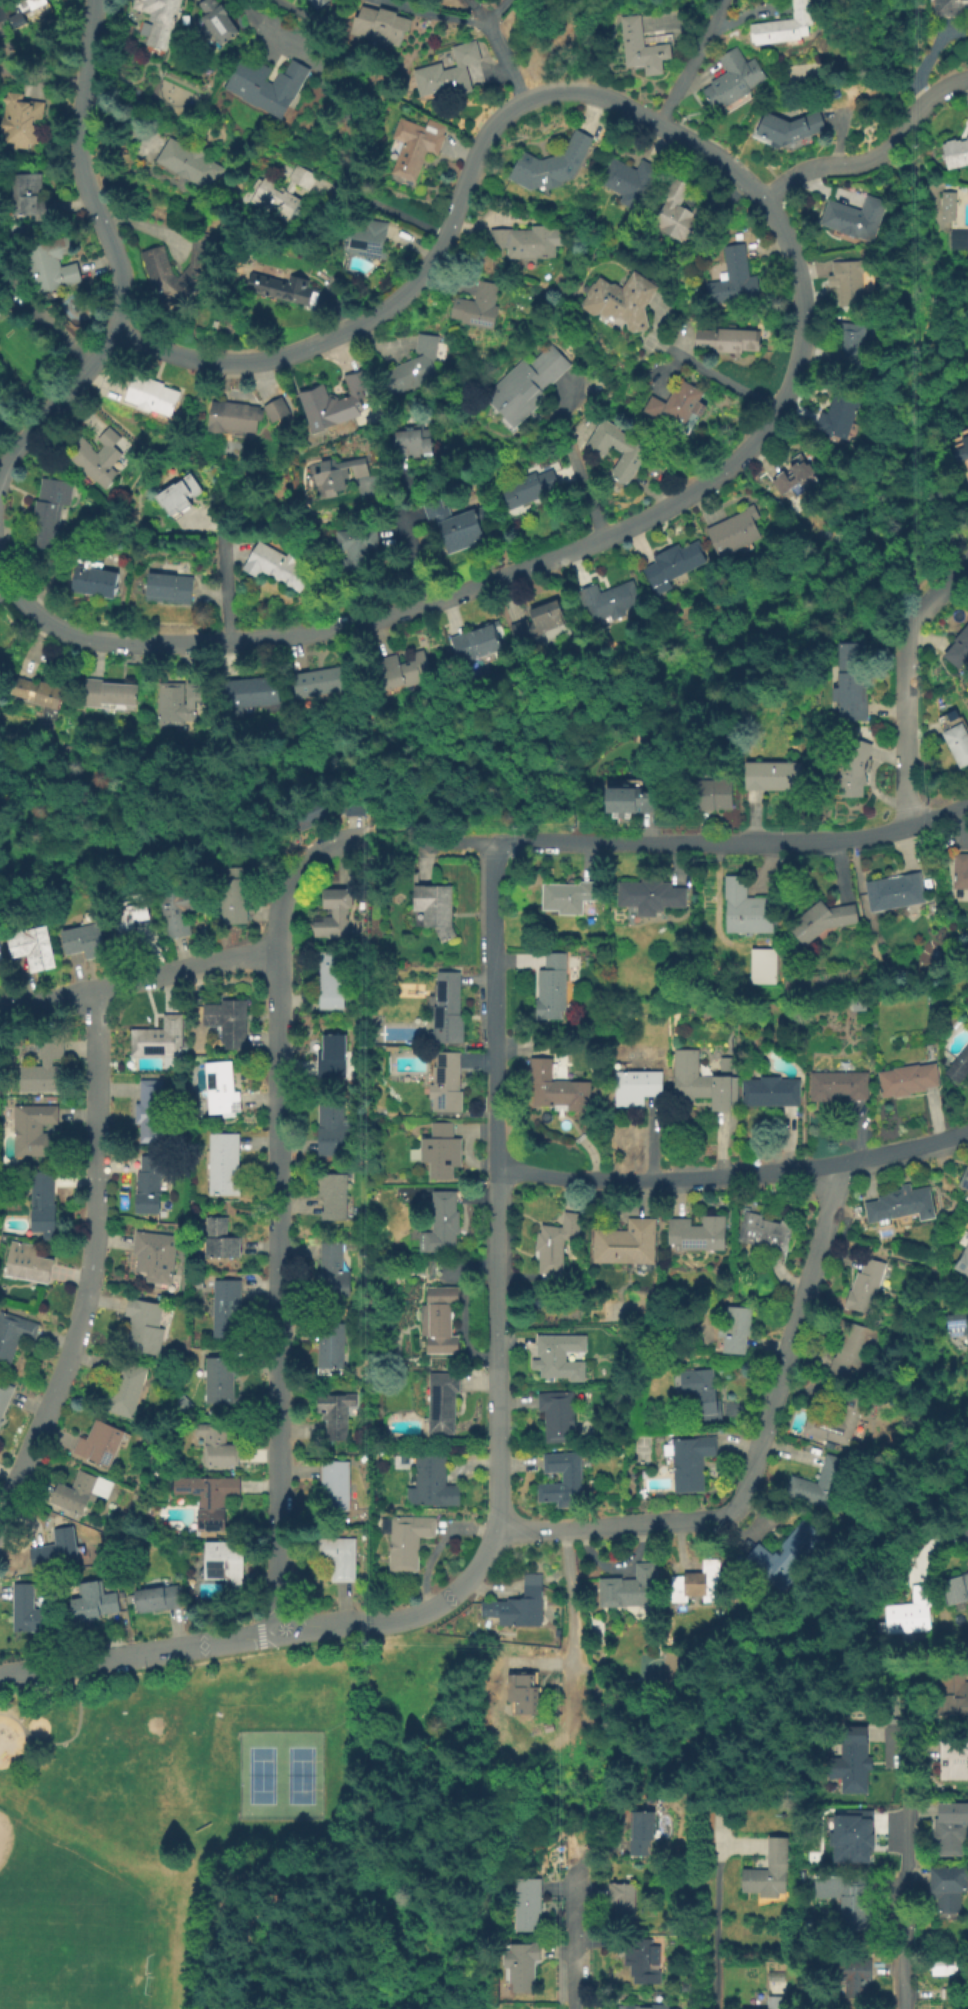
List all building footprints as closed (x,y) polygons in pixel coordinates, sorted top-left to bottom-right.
[(21,16),(0,26),(0,3),(6,0),(40,0),(38,1),(44,13),(37,17),(35,13),(23,19),(21,16)] [(133,9),(136,0),(138,1),(138,0),(184,0),(170,51),(147,43),(154,19),(152,20),(153,13),(133,9)] [(198,4),(204,0),(216,0),(219,5),(221,4),(227,13),(225,14),(238,33),(219,46),(212,35),(205,40),(197,30),(204,25),(200,19),(205,15),(198,4)] [(319,11),(311,0),(333,0),(319,11)] [(792,20),(789,0),(808,0),(811,28),(807,28),(808,37),(800,38),(800,41),(754,46),(753,43),(751,44),(748,26),(792,20)] [(933,15),(933,0),(967,0),(967,7),(961,7),(960,16),(933,15)] [(380,8),(396,12),(395,16),(409,20),(401,51),(351,37),(356,16),(360,17),(363,6),(379,11),(380,8)] [(639,15),(644,47),(669,44),(671,59),(661,60),(663,74),(646,77),(644,65),(626,67),(619,18),(639,15)] [(466,67),(473,93),(447,101),(444,92),(420,99),(413,72),(441,64),(443,72),(457,68),(451,49),(475,42),(480,62),(466,67)] [(736,47),(746,63),(754,58),(767,79),(750,89),(752,92),(726,108),(723,103),(714,109),(703,91),(712,85),(710,82),(727,72),(718,58),(736,47)] [(263,82),(271,86),(278,73),(282,75),(290,61),(308,71),(291,103),(280,122),(256,108),(255,109),(240,101),(241,99),(223,89),(241,55),(270,70),(263,82)] [(25,149),(0,146),(0,117),(1,117),(3,93),(20,95),(19,100),(41,103),(39,121),(30,120),(30,125),(35,126),(34,133),(38,133),(37,146),(25,144),(25,149)] [(764,111),(788,122),(818,111),(825,129),(784,145),(782,149),(770,143),(771,140),(755,133),(764,111)] [(398,118),(423,128),(426,120),(445,127),(441,135),(436,157),(426,153),(414,183),(390,174),(402,143),(390,139),(398,118)] [(523,148),(553,162),(568,129),(594,141),(573,186),(536,193),(508,180),(523,148)] [(176,133),(225,166),(203,198),(155,165),(176,133)] [(944,137),(967,133),(967,169),(951,172),(944,137)] [(610,157),(634,170),(640,159),(658,169),(636,211),(617,202),(621,195),(597,183),(610,157)] [(318,175),(309,190),(298,184),(292,194),(302,199),(288,223),(252,201),(258,190),(253,186),(259,177),(263,180),(268,171),(280,178),(277,183),(285,188),(290,176),(298,163),(318,175)] [(39,174),(39,201),(52,200),(53,221),(31,222),(31,216),(10,216),(10,195),(7,195),(6,175),(39,174)] [(655,225),(666,205),(657,200),(671,174),(694,186),(693,188),(684,206),(703,216),(689,243),(655,225)] [(939,191),(939,219),(949,219),(953,219),(954,191),(943,191),(942,191),(939,191)] [(886,202),(872,243),(819,225),(828,200),(860,211),(865,195),(886,202)] [(386,224),(382,250),(385,250),(384,260),(344,254),(349,223),(362,225),(363,220),(386,224)] [(488,249),(488,230),(557,228),(558,258),(507,260),(506,248),(488,249)] [(949,230),(949,249),(967,249),(967,230),(949,230)] [(206,236),(207,256),(197,255),(196,272),(205,280),(174,316),(168,310),(166,312),(151,299),(156,294),(149,288),(138,254),(161,247),(170,274),(176,279),(188,265),(190,235),(206,236)] [(45,297),(33,300),(20,254),(69,239),(72,251),(61,255),(63,259),(58,260),(60,268),(76,263),(83,285),(45,297)] [(744,244),(749,277),(756,276),(760,298),(710,305),(706,283),(727,280),(722,247),(744,244)] [(860,273),(862,305),(839,307),(837,286),(833,286),(831,262),(861,260),(862,273),(860,273)] [(632,271),(656,287),(643,307),(647,326),(644,330),(632,333),(626,329),(624,321),(619,318),(613,319),(610,317),(604,318),(598,314),(592,316),(581,308),(580,304),(585,295),(585,292),(591,283),(593,284),(598,277),(608,285),(613,283),(620,288),(632,271)] [(251,274),(288,284),(290,276),(309,282),(307,288),(319,292),(314,310),(246,291),(251,274)] [(497,285),(493,306),(497,307),(492,330),(460,324),(460,321),(449,319),(453,298),(472,302),(477,280),(497,285)] [(866,326),(861,370),(830,367),(835,322),(866,326)] [(736,326),(736,330),(760,331),(757,343),(759,351),(741,351),(741,355),(739,355),(739,357),(733,358),(733,355),(714,354),(713,351),(694,351),(692,340),(697,330),(725,328),(727,325),(736,326)] [(431,381),(412,389),(412,387),(389,396),(380,373),(423,355),(423,353),(414,352),(417,333),(438,336),(434,368),(437,375),(429,379),(431,381)] [(518,367),(519,367),(523,371),(546,349),(570,374),(543,400),(547,404),(520,430),(488,396),(518,367)] [(351,395),(358,416),(310,434),(295,393),(320,384),(326,399),(332,402),(347,396),(340,378),(360,371),(367,389),(351,395)] [(178,394),(169,418),(150,411),(149,413),(136,408),(136,406),(123,402),(132,375),(162,385),(161,388),(178,394)] [(682,380),(702,392),(697,401),(706,406),(700,417),(691,412),(685,424),(672,417),(671,419),(664,416),(665,413),(661,411),(657,419),(642,410),(650,395),(664,403),(672,388),(676,390),(682,380)] [(861,394),(845,440),(814,430),(820,412),(825,414),(835,385),(861,394)] [(291,412),(273,422),(264,405),(282,395),(291,412)] [(219,402),(246,405),(246,406),(258,407),(257,410),(261,410),(260,423),(255,422),(254,434),(222,431),(222,434),(206,432),(209,402),(218,403),(219,402)] [(602,420),(604,421),(604,420),(615,427),(617,425),(622,428),(620,432),(634,440),(633,442),(648,451),(648,452),(649,452),(630,485),(628,484),(627,486),(612,477),(613,474),(612,473),(624,453),(621,452),(621,453),(613,449),(614,448),(611,446),(605,458),(603,457),(602,459),(586,449),(587,447),(586,447),(602,420)] [(110,446),(121,455),(109,467),(116,473),(109,480),(111,482),(103,490),(94,481),(90,485),(80,475),(82,473),(78,469),(75,472),(63,460),(74,450),(70,446),(79,437),(90,448),(89,449),(94,454),(101,446),(94,440),(106,427),(118,438),(110,446)] [(412,428),(412,430),(429,429),(432,456),(423,457),(422,454),(420,454),(420,458),(411,459),(411,455),(409,455),(409,456),(397,457),(396,448),(394,448),(392,432),(406,431),(406,429),(412,428)] [(964,434),(967,433),(967,462),(966,463),(964,459),(953,464),(948,452),(959,448),(955,440),(965,436),(964,434)] [(363,457),(366,477),(350,479),(349,473),(344,474),(345,479),(341,480),(343,491),(333,492),(334,496),(323,498),(322,491),(319,491),(318,485),(312,486),(310,471),(316,470),(315,462),(335,459),(336,462),(363,457)] [(800,463),(809,476),(778,497),(769,483),(774,479),(772,477),(782,471),(786,477),(789,475),(786,470),(794,464),(795,466),(800,463)] [(191,470),(204,488),(196,494),(195,492),(191,495),(194,499),(182,508),(183,509),(176,515),(166,502),(166,503),(158,492),(177,478),(178,480),(191,470)] [(551,470),(559,489),(544,495),(545,497),(510,511),(502,491),(508,488),(507,485),(534,474),(536,477),(551,470)] [(71,482),(68,506),(60,505),(57,527),(58,527),(55,552),(35,549),(38,526),(31,525),(34,501),(36,501),(39,478),(71,482)] [(442,496),(450,517),(483,505),(488,519),(478,522),(483,537),(475,541),(476,545),(448,555),(434,517),(427,519),(421,504),(442,496)] [(760,539),(718,559),(705,531),(745,513),(743,510),(752,506),(759,520),(753,522),(760,539)] [(367,548),(369,581),(347,582),(345,550),(336,551),(335,531),(376,529),(377,548),(367,548)] [(257,542),(284,557),(287,551),(298,558),(295,563),(309,571),(297,594),(259,572),(256,578),(241,570),(257,542)] [(696,543),(706,563),(654,590),(643,569),(657,562),(655,560),(678,548),(679,551),(696,543)] [(117,574),(112,600),(69,592),(75,559),(102,564),(100,571),(117,574)] [(191,577),(188,605),(144,601),(146,573),(191,577)] [(573,592),(580,608),(584,607),(590,623),(608,617),(609,621),(624,615),(622,611),(639,604),(630,580),(598,593),(595,584),(573,592)] [(555,601),(565,625),(545,633),(544,634),(539,636),(538,637),(532,639),(532,638),(515,644),(509,626),(525,620),(527,625),(532,623),(528,611),(555,601)] [(951,643),(967,622),(967,659),(957,672),(941,658),(953,644),(951,643)] [(491,625),(500,649),(458,665),(448,638),(473,629),(473,631),(491,625)] [(858,645),(859,688),(863,688),(863,722),(834,722),(834,704),(828,704),(829,689),(832,685),(832,677),(835,677),(835,645),(858,645)] [(421,650),(429,676),(419,679),(420,683),(389,693),(388,690),(381,693),(376,677),(381,676),(377,660),(394,655),(397,666),(403,664),(404,666),(407,665),(406,663),(413,661),(411,653),(421,650)] [(345,691),(292,701),(287,676),(341,667),(345,691)] [(11,679),(37,686),(37,684),(61,690),(55,712),(30,705),(30,703),(6,696),(11,679)] [(238,718),(219,720),(216,684),(273,679),(276,707),(237,710),(238,718)] [(136,687),(135,708),(108,706),(108,709),(81,708),(83,680),(107,681),(107,685),(136,687)] [(183,684),(182,704),(186,704),(186,702),(185,702),(186,684),(204,684),(204,702),(196,702),(196,722),(182,722),(182,726),(157,726),(157,684),(183,684)] [(954,710),(967,737),(967,765),(959,770),(941,734),(943,733),(936,719),(954,710)] [(871,746),(862,778),(862,799),(837,799),(837,798),(833,797),(833,776),(839,757),(843,758),(848,740),(871,746)] [(802,762),(800,792),(745,790),(746,760),(802,762)] [(730,780),(729,811),(711,811),(711,813),(695,813),(695,782),(711,782),(711,780),(730,780)] [(340,790),(342,796),(363,795),(364,814),(343,814),(342,811),(299,829),(292,811),(302,807),(300,802),(319,794),(320,797),(331,792),(332,793),(340,790)] [(639,790),(638,795),(656,795),(657,815),(599,817),(598,804),(599,791),(639,790)] [(954,855),(967,855),(967,890),(954,890),(954,855)] [(245,926),(219,927),(216,871),(249,869),(250,897),(243,898),(245,926)] [(922,871),(929,901),(871,914),(864,884),(922,871)] [(772,933),(725,933),(725,901),(723,901),(723,877),(744,877),(744,898),(775,898),(775,923),(772,923),(772,933)] [(685,880),(685,910),(621,911),(620,880),(685,880)] [(596,884),(596,903),(582,902),(581,917),(557,916),(557,912),(541,912),(541,885),(577,886),(577,883),(596,884)] [(192,935),(169,940),(158,896),(196,887),(201,909),(187,912),(192,935)] [(350,907),(349,935),(315,935),(315,917),(324,917),(324,915),(332,915),(333,907),(324,907),(324,887),(353,887),(353,907),(350,907)] [(449,887),(450,929),(455,939),(440,946),(432,930),(420,929),(420,914),(409,915),(409,901),(409,888),(449,887)] [(139,893),(146,922),(134,925),(131,914),(126,915),(133,943),(118,947),(109,906),(129,901),(127,896),(139,893)] [(819,901),(826,909),(854,905),(857,926),(825,931),(804,948),(787,928),(819,901)] [(94,927),(101,959),(81,963),(79,955),(61,959),(56,935),(94,927)] [(41,928),(50,971),(29,976),(26,964),(23,965),(21,958),(6,962),(1,936),(18,932),(18,936),(20,936),(20,933),(41,928)] [(777,950),(777,985),(751,985),(751,949),(777,950)] [(341,955),(341,964),(346,964),(346,986),(341,986),(341,1012),(318,1012),(317,955),(341,955)] [(563,956),(564,1014),(559,1014),(559,1022),(534,1022),(533,1003),(536,1003),(536,972),(542,973),(542,956),(563,956)] [(459,973),(459,1016),(462,1016),(462,1044),(436,1044),(436,1047),(427,1047),(427,982),(436,983),(436,973),(459,973)] [(223,1002),(223,998),(247,998),(247,1049),(223,1049),(223,1023),(206,1024),(206,1002),(223,1002)] [(180,1013),(181,1055),(130,1055),(130,1028),(161,1028),(161,1013),(180,1013)] [(53,1059),(53,1065),(65,1065),(65,1091),(21,1090),(21,1065),(43,1065),(43,1059),(40,1059),(40,1034),(65,1034),(65,1059),(53,1059)] [(344,1036),(344,1078),(315,1078),(315,1052),(321,1052),(321,1036),(344,1036)] [(944,1072),(967,1043),(967,1073),(959,1084),(944,1072)] [(675,1096),(677,1052),(696,1052),(696,1078),(735,1079),(734,1111),(711,1110),(711,1097),(675,1096)] [(461,1094),(461,1114),(433,1114),(433,1101),(429,1101),(429,1088),(433,1088),(433,1069),(435,1068),(435,1055),(458,1055),(459,1094),(461,1094)] [(718,1070),(718,1056),(733,1056),(732,1070),(718,1070)] [(527,1060),(552,1059),(553,1081),(590,1079),(592,1108),(530,1111),(527,1060)] [(230,1063),(233,1094),(237,1094),(239,1113),(208,1116),(203,1066),(230,1063)] [(936,1064),(939,1086),(926,1089),(926,1092),(911,1094),(911,1096),(894,1099),(894,1097),(882,1099),(878,1073),(893,1071),(893,1069),(919,1065),(919,1067),(936,1064)] [(853,1068),(854,1073),(867,1073),(867,1101),(848,1102),(848,1096),(831,1096),(831,1102),(809,1102),(809,1073),(835,1073),(834,1068),(853,1068)] [(661,1073),(661,1098),(642,1098),(642,1108),(615,1108),(615,1073),(661,1073)] [(781,1078),(781,1081),(800,1081),(800,1106),(742,1107),(742,1080),(760,1080),(760,1078),(781,1078)] [(163,1081),(162,1144),(139,1143),(140,1124),(135,1124),(135,1105),(139,1105),(139,1081),(163,1081)] [(343,1102),(343,1119),(351,1118),(351,1132),(344,1133),(344,1157),(318,1157),(317,1102),(343,1102)] [(15,1106),(60,1107),(60,1127),(50,1127),(50,1155),(14,1155),(15,1106)] [(452,1124),(452,1140),(460,1140),(460,1168),(452,1168),(452,1180),(429,1180),(429,1163),(409,1163),(409,1151),(420,1151),(420,1140),(430,1140),(430,1124),(452,1124)] [(211,1137),(235,1137),(236,1194),(212,1195),(211,1137)] [(158,1158),(158,1216),(134,1216),(135,1175),(138,1175),(138,1158),(158,1158)] [(959,1187),(967,1166),(967,1191),(959,1187)] [(52,1173),(51,1205),(54,1205),(54,1233),(30,1233),(30,1213),(29,1213),(29,1173),(52,1173)] [(345,1177),(345,1223),(320,1223),(320,1213),(323,1213),(322,1199),(316,1199),(316,1177),(345,1177)] [(909,1185),(910,1191),(928,1188),(933,1211),(890,1221),(891,1226),(879,1229),(877,1223),(867,1225),(863,1205),(877,1202),(876,1199),(885,1197),(885,1193),(900,1190),(899,1187),(909,1185)] [(456,1192),(455,1205),(457,1205),(458,1236),(454,1236),(454,1254),(422,1256),(422,1234),(430,1234),(431,1193),(456,1192)] [(762,1220),(780,1224),(781,1220),(793,1224),(785,1257),(736,1243),(745,1212),(762,1217),(762,1220)] [(580,1215),(576,1243),(563,1242),(562,1254),(562,1284),(540,1283),(540,1276),(537,1275),(537,1253),(536,1253),(537,1234),(540,1234),(541,1226),(562,1229),(563,1214),(580,1215)] [(724,1218),(724,1252),(701,1252),(701,1253),(670,1253),(670,1246),(668,1246),(668,1220),(690,1220),(690,1227),(702,1227),(701,1218),(724,1218)] [(238,1239),(238,1258),(204,1259),(204,1219),(225,1219),(225,1239),(238,1239)] [(655,1220),(654,1265),(652,1265),(652,1273),(636,1273),(636,1264),(594,1263),(595,1231),(628,1232),(628,1220),(655,1220)] [(176,1238),(170,1286),(145,1283),(146,1275),(134,1273),(136,1256),(132,1256),(135,1233),(176,1238)] [(52,1262),(47,1286),(3,1277),(10,1243),(34,1247),(33,1251),(36,1251),(34,1258),(52,1262)] [(348,1271),(348,1296),(316,1296),(316,1271),(318,1271),(318,1243),(340,1243),(340,1271),(348,1271)] [(953,1269),(967,1245),(967,1278),(953,1269)] [(886,1266),(883,1276),(889,1278),(885,1292),(878,1290),(870,1316),(845,1309),(851,1292),(852,1292),(858,1273),(860,1274),(865,1259),(886,1266)] [(433,1262),(433,1269),(436,1269),(437,1274),(433,1274),(433,1281),(426,1281),(426,1262),(433,1262)] [(236,1321),(236,1338),(213,1338),(213,1281),(240,1281),(240,1321),(236,1321)] [(457,1288),(457,1307),(450,1306),(451,1337),(457,1338),(457,1355),(426,1356),(426,1338),(420,1338),(420,1306),(426,1306),(426,1288),(457,1288)] [(164,1330),(159,1356),(124,1350),(130,1318),(124,1316),(127,1299),(162,1306),(158,1329),(164,1330)] [(720,1306),(755,1309),(750,1366),(716,1363),(720,1306)] [(11,1368),(0,1364),(0,1310),(40,1324),(33,1342),(21,1338),(11,1368)] [(965,1319),(967,1319),(967,1346),(965,1337),(946,1338),(946,1334),(946,1318),(965,1315),(965,1319)] [(846,1321),(878,1333),(859,1383),(828,1371),(846,1321)] [(342,1326),(341,1371),(316,1370),(317,1326),(342,1326)] [(565,1337),(565,1352),(571,1352),(570,1367),(566,1367),(566,1379),(540,1379),(540,1358),(536,1358),(536,1337),(565,1337)] [(147,1371),(132,1421),(102,1412),(112,1381),(103,1379),(109,1359),(147,1371)] [(233,1379),(233,1406),(206,1407),(206,1361),(238,1361),(238,1379),(233,1379)] [(713,1369),(716,1401),(720,1401),(722,1421),(704,1423),(703,1416),(696,1416),(694,1399),(683,1400),(680,1373),(713,1369)] [(460,1377),(457,1437),(428,1435),(431,1376),(460,1377)] [(14,1389),(0,1422),(0,1383),(14,1389)] [(571,1392),(575,1443),(546,1445),(543,1412),(537,1413),(536,1395),(571,1392)] [(858,1417),(868,1422),(865,1437),(854,1434),(849,1448),(829,1443),(836,1418),(841,1420),(844,1403),(841,1401),(844,1393),(863,1397),(858,1417)] [(346,1409),(346,1442),(325,1442),(325,1423),(320,1423),(321,1416),(316,1416),(317,1397),(354,1397),(354,1409),(346,1409)] [(125,1434),(109,1470),(71,1453),(78,1438),(85,1441),(95,1420),(125,1434)] [(238,1446),(238,1467),(204,1467),(204,1426),(225,1426),(225,1446),(238,1446)] [(704,1492),(674,1494),(671,1440),(715,1437),(716,1457),(702,1458),(704,1492)] [(447,1453),(447,1485),(462,1485),(462,1507),(417,1506),(417,1505),(408,1504),(409,1488),(417,1488),(417,1453),(447,1453)] [(580,1453),(583,1508),(558,1509),(558,1502),(539,1503),(538,1486),(563,1484),(562,1473),(545,1474),(544,1455),(580,1453)] [(845,1462),(836,1491),(840,1492),(834,1511),(785,1496),(791,1477),(816,1485),(825,1456),(845,1462)] [(348,1465),(349,1513),(326,1513),(326,1498),(321,1499),(320,1465),(348,1465)] [(97,1480),(92,1493),(97,1495),(93,1504),(87,1502),(80,1518),(48,1504),(57,1484),(70,1490),(77,1472),(97,1480)] [(238,1480),(238,1498),(224,1498),(224,1533),(197,1533),(197,1498),(190,1498),(190,1497),(173,1497),(173,1481),(238,1480)] [(435,1519),(434,1538),(418,1538),(417,1573),(389,1572),(390,1518),(435,1519)] [(822,1538),(790,1575),(794,1579),(782,1594),(758,1574),(757,1576),(742,1563),(758,1544),(772,1556),(801,1521),(822,1538)] [(77,1563),(31,1570),(28,1550),(53,1546),(51,1531),(72,1528),(77,1563)] [(354,1540),(354,1583),(331,1583),(331,1563),(318,1563),(318,1540),(354,1540)] [(241,1566),(241,1590),(225,1593),(224,1580),(202,1581),(201,1565),(203,1545),(241,1545),(241,1566)] [(720,1560),(720,1603),(704,1603),(704,1597),(688,1597),(688,1603),(672,1603),(672,1577),(684,1577),(684,1574),(703,1574),(703,1561),(720,1560)] [(654,1565),(655,1608),(600,1609),(599,1580),(621,1580),(621,1581),(635,1581),(635,1565),(654,1565)] [(962,1577),(967,1575),(967,1605),(965,1606),(964,1604),(946,1609),(939,1586),(962,1579),(962,1577)] [(541,1579),(541,1628),(499,1628),(499,1619),(490,1619),(490,1603),(507,1604),(507,1601),(523,1601),(523,1579),(541,1579)] [(100,1583),(102,1597),(115,1595),(118,1615),(99,1617),(99,1622),(73,1626),(70,1602),(78,1601),(76,1587),(100,1583)] [(45,1611),(46,1633),(12,1633),(12,1585),(33,1585),(33,1611),(45,1611)] [(926,1634),(926,1641),(911,1643),(911,1635),(886,1637),(883,1608),(911,1606),(909,1588),(926,1586),(928,1608),(926,1608),(928,1634),(926,1634)] [(178,1610),(136,1616),(132,1594),(175,1588),(178,1610)] [(602,1639),(591,1640),(589,1633),(590,1624),(601,1623),(602,1639)] [(534,1677),(534,1689),(537,1689),(538,1717),(515,1717),(515,1704),(508,1704),(507,1677),(534,1677)] [(963,1684),(967,1684),(967,1719),(933,1720),(933,1703),(938,1703),(937,1677),(963,1677),(963,1684)] [(864,1730),(865,1791),(839,1791),(839,1780),(835,1780),(835,1766),(841,1765),(840,1730),(864,1730)] [(940,1743),(967,1744),(967,1781),(940,1781),(940,1743)] [(868,1806),(868,1829),(870,1829),(869,1842),(867,1843),(866,1858),(830,1858),(829,1842),(820,1842),(820,1814),(828,1814),(828,1811),(841,1811),(841,1806),(868,1806)] [(961,1807),(961,1854),(937,1854),(937,1807),(961,1807)] [(652,1815),(652,1844),(648,1843),(648,1858),(628,1858),(628,1814),(652,1815)] [(770,1869),(770,1842),(789,1842),(789,1896),(744,1896),(744,1869),(770,1869)] [(958,1867),(959,1892),(960,1892),(960,1914),(938,1914),(938,1894),(926,1895),(926,1880),(929,1880),(929,1868),(958,1867)] [(820,1875),(873,1875),(873,1928),(839,1928),(839,1899),(817,1899),(817,1875),(820,1875)] [(537,1918),(537,1936),(514,1936),(513,1883),(539,1882),(539,1917),(537,1918)] [(635,1886),(635,1918),(614,1918),(614,1905),(608,1905),(608,1886),(635,1886)] [(651,1940),(651,1947),(659,1947),(660,1969),(654,1969),(654,1974),(661,1973),(661,1986),(647,1988),(635,1987),(633,1973),(629,1973),(629,1968),(624,1969),(621,1943),(635,1943),(651,1940)] [(537,1947),(538,1959),(538,1965),(532,1965),(532,1997),(508,1998),(508,1972),(499,1971),(498,1956),(505,1956),(505,1950),(520,1950),(530,1947),(537,1947)] [(956,1958),(956,1968),(960,1968),(960,1973),(957,1974),(957,1977),(931,1978),(931,1973),(928,1973),(928,1967),(931,1966),(932,1958),(956,1958)] [(866,1983),(866,1998),(844,1998),(844,1982),(831,1982),(831,1959),(870,1959),(870,1982),(866,1983)] [(959,1991),(959,2001),(943,2001),(943,1991),(959,1991)] [(780,2000),(780,2008),(767,2008),(767,2000),(780,2000)]
